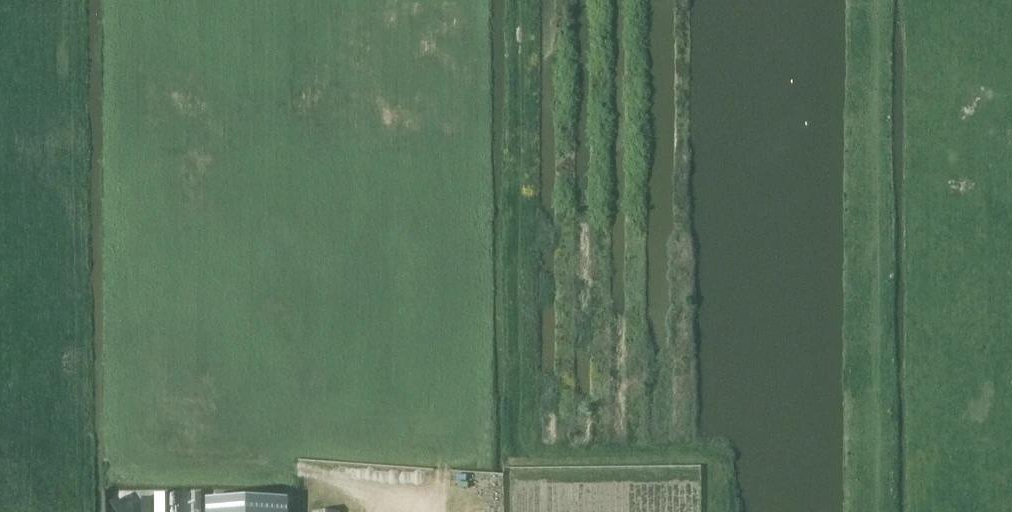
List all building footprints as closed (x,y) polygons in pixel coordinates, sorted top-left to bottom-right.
[(208,500),(208,511),(288,511),(287,499),(220,500),(208,500)]
